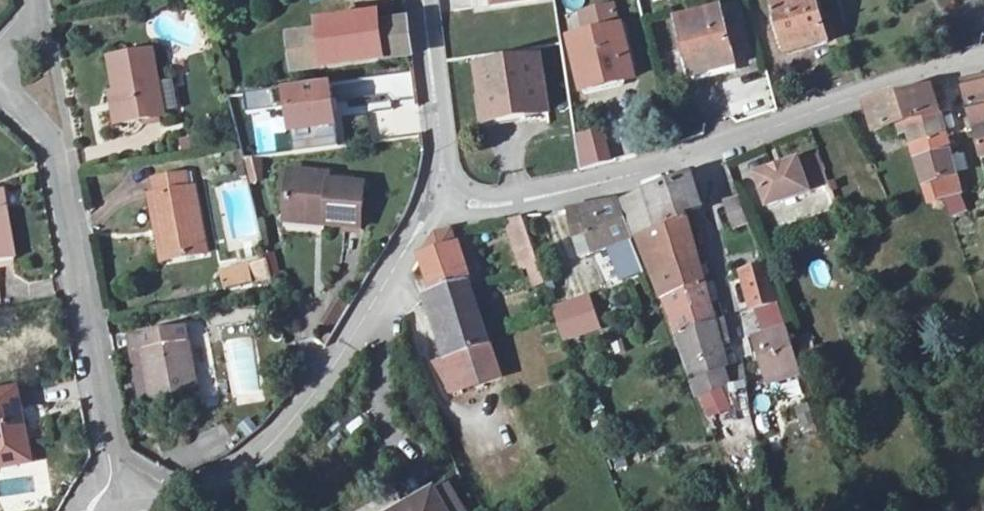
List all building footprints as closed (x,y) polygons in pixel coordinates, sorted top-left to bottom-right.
[(821,0),(787,0),(775,4),(792,56),(835,41),(821,0)] [(584,35),(619,27),(613,2),(578,11),(584,35)] [(739,66),(725,11),(682,21),(697,77),(739,66)] [(294,73),(413,56),(407,23),(378,27),(376,14),(318,22),(320,35),(291,39),(292,49),(283,50),(285,67),(293,65),(294,73)] [(633,76),(621,26),(619,27),(584,35),(569,38),(580,88),(633,76)] [(162,51),(120,58),(130,120),(172,113),(162,51)] [(520,104),(523,117),(551,114),(542,57),(482,66),(488,109),(520,104)] [(968,83),(981,130),(983,142),(983,80),(968,83)] [(954,137),(941,88),(876,110),(883,136),(915,128),(920,147),(934,191),(939,204),(952,201),(956,212),(965,208),(962,198),(970,195),(954,137)] [(490,121),(523,117),(520,104),(488,109),(490,121)] [(580,167),(611,160),(604,126),(573,132),(580,167)] [(803,160),(757,176),(769,212),(816,195),(803,160)] [(151,199),(162,261),(211,253),(200,192),(194,193),(191,174),(156,181),(159,198),(151,199)] [(342,180),(289,176),(283,221),(374,230),(376,196),(341,194),(342,180)] [(685,335),(679,337),(702,393),(731,383),(729,374),(732,373),(718,325),(707,286),(695,245),(688,221),(686,215),(704,209),(696,179),(626,204),(640,239),(649,261),(662,294),(664,293),(675,320),(679,321),(685,335)] [(835,185),(829,187),(831,193),(837,191),(835,185)] [(245,187),(224,195),(240,237),(261,229),(245,187)] [(0,195),(0,264),(12,261),(0,195)] [(632,243),(618,204),(571,212),(576,239),(589,236),(597,256),(632,243)] [(534,251),(524,221),(507,224),(522,267),(527,266),(534,284),(545,281),(538,262),(534,251)] [(452,358),(440,363),(454,398),(502,381),(490,346),(486,346),(466,282),(449,232),(442,233),(421,262),(425,273),(431,293),(423,295),(438,339),(446,337),(452,358)] [(267,260),(219,266),(222,287),(270,281),(267,260)] [(827,260),(809,264),(815,288),(833,284),(827,260)] [(186,329),(140,336),(152,405),(197,397),(186,329)] [(258,393),(253,335),(226,337),(231,395),(258,393)] [(799,363),(795,351),(791,340),(763,351),(770,372),(799,363)] [(31,448),(21,393),(0,397),(0,453),(31,448)] [(403,510),(446,510),(435,492),(403,510)]
